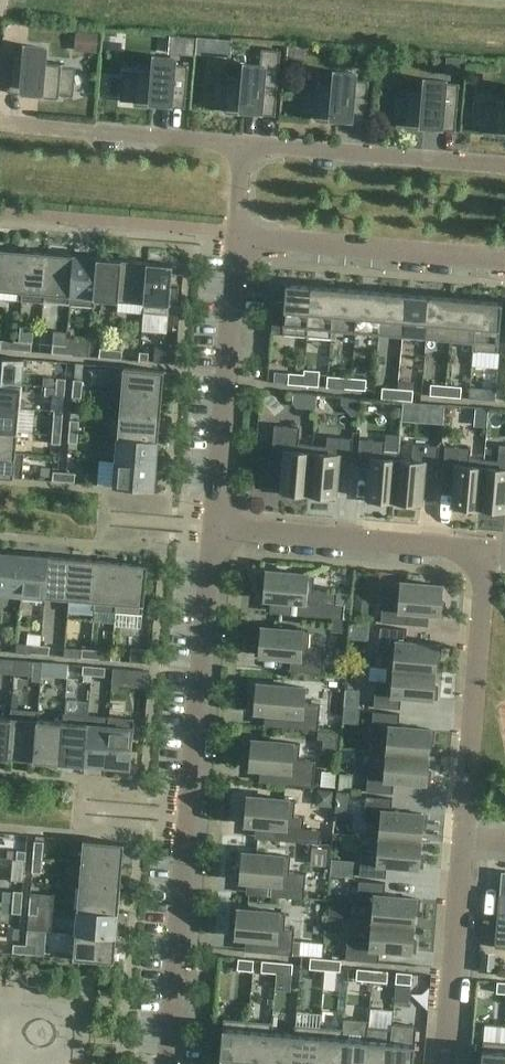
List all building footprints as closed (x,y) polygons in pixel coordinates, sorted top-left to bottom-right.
[(79,50),(99,50),(99,34),(79,34),(79,50)] [(11,50),(8,93),(59,97),(60,92),(71,93),(62,67),(62,63),(44,61),(45,48),(27,46),(26,51),(11,50)] [(226,81),(213,105),(224,106),(224,111),(275,116),(281,50),(261,48),(260,66),(246,65),(245,78),(227,76),(226,81)] [(374,54),(358,53),(357,66),(373,67),(374,54)] [(134,98),(134,104),(185,108),(189,65),(174,64),(174,59),(156,57),(155,70),(137,69),(136,73),(123,97),(134,98)] [(316,88),(303,113),(314,113),(314,119),(365,123),(369,80),(354,79),(354,74),(336,72),(335,86),(317,84),(316,88)] [(407,96),(393,120),(404,121),(404,127),(455,131),(459,83),(426,80),(425,93),(407,92),(407,96)] [(497,99),(496,104),(483,128),(494,129),(494,134),(504,135),(504,100),(497,99)] [(22,292),(23,292),(26,251),(0,249),(0,290),(22,292)] [(43,302),(48,253),(26,251),(23,292),(22,292),(22,300),(43,302)] [(70,304),(74,255),(48,253),(43,302),(70,304)] [(94,298),(98,257),(74,255),(70,304),(94,307),(95,298),(94,298)] [(118,300),(121,259),(98,257),(94,298),(95,298),(118,300)] [(144,302),(148,261),(121,259),(118,300),(144,302)] [(148,261),(144,302),(147,302),(146,313),(168,315),(169,304),(177,305),(179,287),(171,287),(173,264),(148,261)] [(307,336),(311,285),(287,283),(285,302),(274,301),(271,333),(307,336)] [(331,329),(335,287),(311,285),(307,336),(331,338),(331,329)] [(335,287),(331,329),(355,331),(359,289),(335,287)] [(379,333),(382,291),(359,289),(355,331),(379,333)] [(403,335),(406,293),(382,291),(379,333),(403,335)] [(426,337),(430,295),(406,293),(403,335),(426,337)] [(450,339),(454,297),(430,295),(426,337),(450,339)] [(474,341),(477,299),(454,297),(450,339),(473,341),(474,341)] [(474,341),(473,341),(472,350),(498,352),(502,302),(477,299),(474,341)] [(9,349),(18,350),(19,341),(10,340),(9,349)] [(19,341),(18,350),(31,351),(32,342),(19,341)] [(53,344),(52,353),(66,354),(66,345),(53,344)] [(66,345),(66,354),(74,355),(75,346),(66,345)] [(100,348),(99,357),(113,358),(113,349),(100,348)] [(113,349),(113,358),(122,359),(122,350),(113,349)] [(139,360),(148,361),(149,352),(140,351),(139,360)] [(22,384),(24,359),(0,357),(0,382),(22,384)] [(164,371),(123,367),(121,392),(162,396),(164,371)] [(304,374),(303,385),(319,386),(320,371),(304,369),(304,374)] [(289,373),(288,384),(303,385),(304,374),(289,373)] [(350,389),(351,377),(336,376),(335,387),(350,389)] [(351,377),(350,389),(366,390),(366,379),(351,377)] [(56,387),(65,388),(66,379),(57,378),(56,387)] [(74,379),(73,388),(82,389),(83,380),(74,379)] [(22,384),(0,382),(0,406),(19,408),(22,384)] [(445,396),(446,385),(431,384),(430,395),(445,396)] [(462,386),(446,385),(445,396),(461,397),(462,386)] [(65,388),(56,387),(55,396),(64,397),(65,388)] [(381,398),(397,400),(398,388),(382,387),(381,398)] [(470,387),(469,398),(484,399),(485,388),(470,387)] [(82,389),(73,388),(72,397),(81,398),(82,389)] [(413,390),(398,388),(397,400),(412,401),(413,390)] [(121,392),(119,416),(160,420),(162,396),(121,392)] [(17,431),(19,408),(0,406),(0,430),(17,431)] [(158,441),(160,420),(119,416),(117,437),(158,441)] [(79,421),(70,420),(69,433),(78,434),(79,421)] [(61,435),(62,422),(53,421),(52,434),(61,435)] [(309,493),(313,445),(298,444),(300,427),(274,425),(272,458),(285,459),(282,491),(282,494),(294,495),(297,492),(309,493)] [(16,453),(16,452),(17,431),(0,430),(0,451),(16,453)] [(78,434),(69,433),(69,442),(77,443),(78,434)] [(61,435),(52,434),(51,443),(60,444),(61,435)] [(313,445),(309,493),(320,494),(323,498),(334,499),(335,495),(338,464),(351,465),(353,438),(327,436),(327,446),(313,445)] [(117,437),(115,461),(156,464),(158,441),(117,437)] [(398,459),(399,459),(399,452),(384,451),(385,441),(360,439),(357,465),(371,466),(368,498),(368,501),(380,502),(383,499),(394,500),(398,459)] [(398,459),(394,500),(405,501),(408,505),(420,506),(420,502),(421,502),(423,471),(437,472),(439,445),(413,443),(412,460),(399,459),(398,459)] [(480,507),(484,460),(470,458),(471,448),(445,446),(443,472),(456,474),(454,505),(454,509),(465,510),(469,506),(480,507)] [(16,452),(16,453),(0,451),(0,477),(13,478),(14,477),(22,478),(24,452),(16,452)] [(480,507),(491,508),(494,512),(504,513),(504,451),(499,451),(498,461),(484,460),(480,507)] [(154,490),(156,464),(115,461),(113,486),(154,490)] [(62,472),(58,472),(53,471),(52,480),(61,481),(62,472)] [(62,472),(61,481),(75,482),(75,473),(62,472)] [(257,493),(257,508),(269,509),(269,493),(257,493)] [(279,509),(309,509),(309,496),(279,496),(279,509)] [(0,552),(0,593),(21,595),(25,554),(0,552)] [(45,597),(48,556),(25,554),(21,595),(45,597)] [(48,556),(45,597),(69,599),(72,558),(48,556)] [(95,601),(99,561),(72,558),(69,599),(95,601)] [(116,603),(120,562),(99,561),(95,601),(115,603),(116,603)] [(116,603),(115,603),(115,611),(143,614),(143,605),(144,605),(148,565),(120,562),(116,603)] [(262,586),(261,598),(264,598),(297,601),(296,614),(343,618),(344,604),(336,604),(337,592),(313,590),(314,575),(267,571),(266,583),(262,586)] [(383,596),(381,621),(407,624),(409,610),(440,613),(444,613),(445,602),(441,598),(443,586),(401,582),(400,597),(383,596)] [(257,642),(256,654),(259,654),(291,657),(290,670),(323,673),(325,648),(308,646),(310,631),(262,627),(261,639),(257,642)] [(387,667),(435,671),(436,660),(440,657),(441,645),(437,645),(438,645),(406,642),(407,629),(381,627),(379,652),(389,653),(387,667)] [(32,644),(31,653),(40,654),(41,645),(32,644)] [(41,645),(40,654),(49,655),(50,646),(41,645)] [(82,648),(82,657),(90,658),(91,649),(82,648)] [(100,650),(91,649),(90,658),(99,659),(100,650)] [(131,662),(147,663),(148,651),(132,649),(131,662)] [(111,660),(120,661),(121,652),(112,651),(111,660)] [(42,662),(33,661),(32,670),(41,671),(42,662)] [(51,663),(42,662),(41,671),(50,672),(51,663)] [(92,666),(83,666),(82,675),(91,675),(92,666)] [(105,667),(92,666),(91,675),(105,676),(105,667)] [(434,682),(435,671),(387,667),(386,681),(376,680),(374,706),(400,708),(401,695),(433,698),(433,697),(437,698),(437,686),(434,682)] [(122,669),(113,668),(112,677),(121,678),(122,669)] [(252,699),(251,710),(255,710),(255,711),(286,713),(285,727),(318,730),(320,704),(304,703),(305,688),(257,683),(256,695),(252,699)] [(357,717),(357,703),(343,702),(343,717),(357,717)] [(37,719),(38,719),(39,710),(11,708),(10,717),(11,717),(7,758),(34,760),(37,719)] [(381,738),(380,752),(428,756),(429,745),(433,742),(434,730),(430,730),(430,729),(399,727),(400,713),(373,711),(371,737),(381,738)] [(64,721),(60,762),(84,764),(88,715),(64,713),(63,721),(64,721)] [(109,716),(88,715),(84,764),(105,766),(109,716)] [(7,758),(11,717),(10,717),(0,716),(0,757),(7,758)] [(109,716),(105,766),(130,768),(134,727),(133,727),(134,719),(109,716)] [(37,719),(34,760),(60,762),(64,721),(63,721),(38,719),(37,719)] [(251,752),(247,755),(246,766),(250,767),(281,770),(280,783),(313,786),(315,760),(299,759),(300,744),(252,740),(251,752)] [(428,756),(380,752),(379,766),(369,765),(367,790),(393,793),(394,779),(426,782),(429,782),(430,771),(427,766),(428,756)] [(337,766),(323,765),(322,783),(336,784),(337,766)] [(246,808),(243,811),(242,823),(245,823),(277,826),(276,839),(319,843),(321,829),(303,828),(304,816),(294,815),(295,800),(247,796),(246,808)] [(374,822),(373,836),(421,840),(422,829),(426,826),(427,814),(423,814),(391,811),(393,798),(366,796),(364,821),(374,822)] [(420,851),(421,840),(373,836),(372,850),(362,849),(359,875),(386,877),(387,864),(419,867),(419,866),(422,867),(423,855),(420,851)] [(84,839),(82,862),(122,866),(124,843),(84,839)] [(44,841),(35,841),(33,858),(42,859),(44,841)] [(16,859),(25,860),(26,851),(17,850),(16,859)] [(242,864),(238,868),(237,879),(240,879),(240,880),(272,882),(271,896),(304,898),(306,873),(289,871),(291,856),(243,852),(242,864)] [(41,872),(42,859),(33,858),(32,872),(41,872)] [(15,868),(24,869),(25,860),(16,859),(15,868)] [(82,862),(80,886),(120,889),(122,866),(82,862)] [(367,907),(366,921),(414,925),(415,914),(418,910),(419,899),(416,899),(416,898),(384,896),(385,882),(359,880),(357,906),(367,907)] [(118,913),(120,889),(80,886),(78,910),(118,913)] [(21,905),(23,891),(14,891),(12,904),(21,905)] [(499,894),(495,947),(504,948),(504,895),(499,894)] [(39,897),(30,896),(29,905),(38,906),(39,897)] [(21,905),(12,904),(12,913),(21,914),(21,905)] [(38,906),(29,905),(29,914),(38,915),(38,906)] [(266,952),(292,954),(295,929),(285,928),(286,913),(238,909),(237,921),(233,924),(232,935),(236,936),(267,939),(266,952)] [(118,913),(78,910),(76,933),(116,937),(118,913)] [(413,935),(414,925),(366,921),(365,935),(348,933),(346,959),(379,962),(380,948),(411,951),(412,951),(415,951),(416,939),(413,935)] [(114,962),(116,937),(76,933),(73,959),(114,962)] [(321,940),(310,939),(309,951),(320,952),(321,940)] [(13,953),(22,953),(22,944),(13,944),(13,953)] [(22,944),(22,953),(35,955),(36,946),(22,944)] [(309,969),(325,970),(326,959),(310,957),(309,969)] [(254,960),(238,958),(237,970),(253,971),(254,960)] [(326,959),(325,970),(340,971),(341,960),(326,959)] [(277,962),(262,960),(261,972),(276,973),(277,962)] [(277,962),(276,973),(292,974),(293,963),(277,962)] [(373,970),(357,969),(356,980),(372,981),(373,970)] [(373,970),(372,981),(387,982),(388,971),(373,970)] [(412,973),(396,972),(395,983),(411,984),(412,973)] [(497,981),(496,993),(504,993),(504,982),(497,981)] [(248,1020),(224,1018),(220,1063),(245,1063),(248,1020)] [(245,1063),(269,1063),(271,1031),(272,1031),(273,1023),(248,1020),(245,1063)] [(293,1063),(316,1063),(320,1026),(295,1024),(294,1033),(295,1033),(293,1063)] [(343,1037),(344,1029),(320,1026),(316,1063),(340,1063),(343,1037)] [(390,1041),(391,1041),(392,1028),(367,1026),(366,1039),(364,1063),(388,1063),(390,1041)] [(269,1063),(293,1063),(295,1033),(294,1033),(272,1031),(271,1031),(269,1063)] [(343,1037),(340,1063),(364,1063),(366,1039),(343,1037)] [(483,1040),(481,1063),(504,1063),(504,1042),(483,1040)] [(388,1063),(413,1063),(415,1043),(391,1041),(390,1041),(388,1063)]
